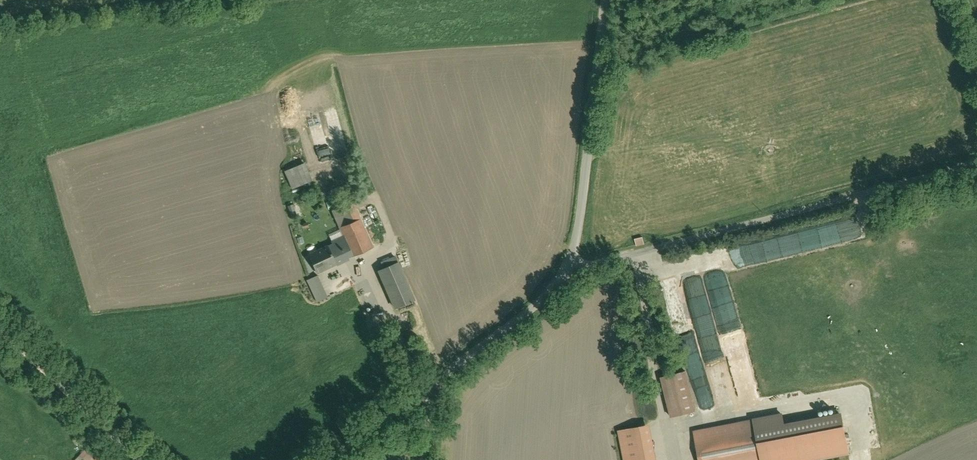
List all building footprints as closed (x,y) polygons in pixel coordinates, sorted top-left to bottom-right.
[(293,188),(316,181),(310,162),(287,169),(293,188)] [(353,221),(360,218),(353,202),(332,211),(339,228),(353,221)] [(353,221),(339,228),(344,237),(351,254),(352,257),(373,247),(360,218),(353,221)] [(308,255),(316,272),(336,263),(335,262),(338,260),(339,263),(348,259),(347,256),(351,254),(344,237),(332,242),(333,245),(328,247),(328,246),(308,255)] [(635,239),(637,246),(645,244),(644,237),(635,239)] [(379,254),(384,266),(394,262),(389,250),(379,254)] [(397,263),(379,271),(395,307),(413,299),(397,263)] [(309,280),(319,302),(330,297),(321,274),(309,280)] [(727,345),(731,371),(750,368),(746,342),(727,345)] [(699,411),(688,369),(680,371),(663,375),(673,417),(699,411)] [(693,429),(699,459),(817,459),(850,454),(842,411),(784,422),(782,412),(693,429)] [(665,440),(661,440),(649,443),(652,459),(669,459),(665,440)] [(81,455),(86,459),(90,459),(95,455),(88,448),(81,455)]
